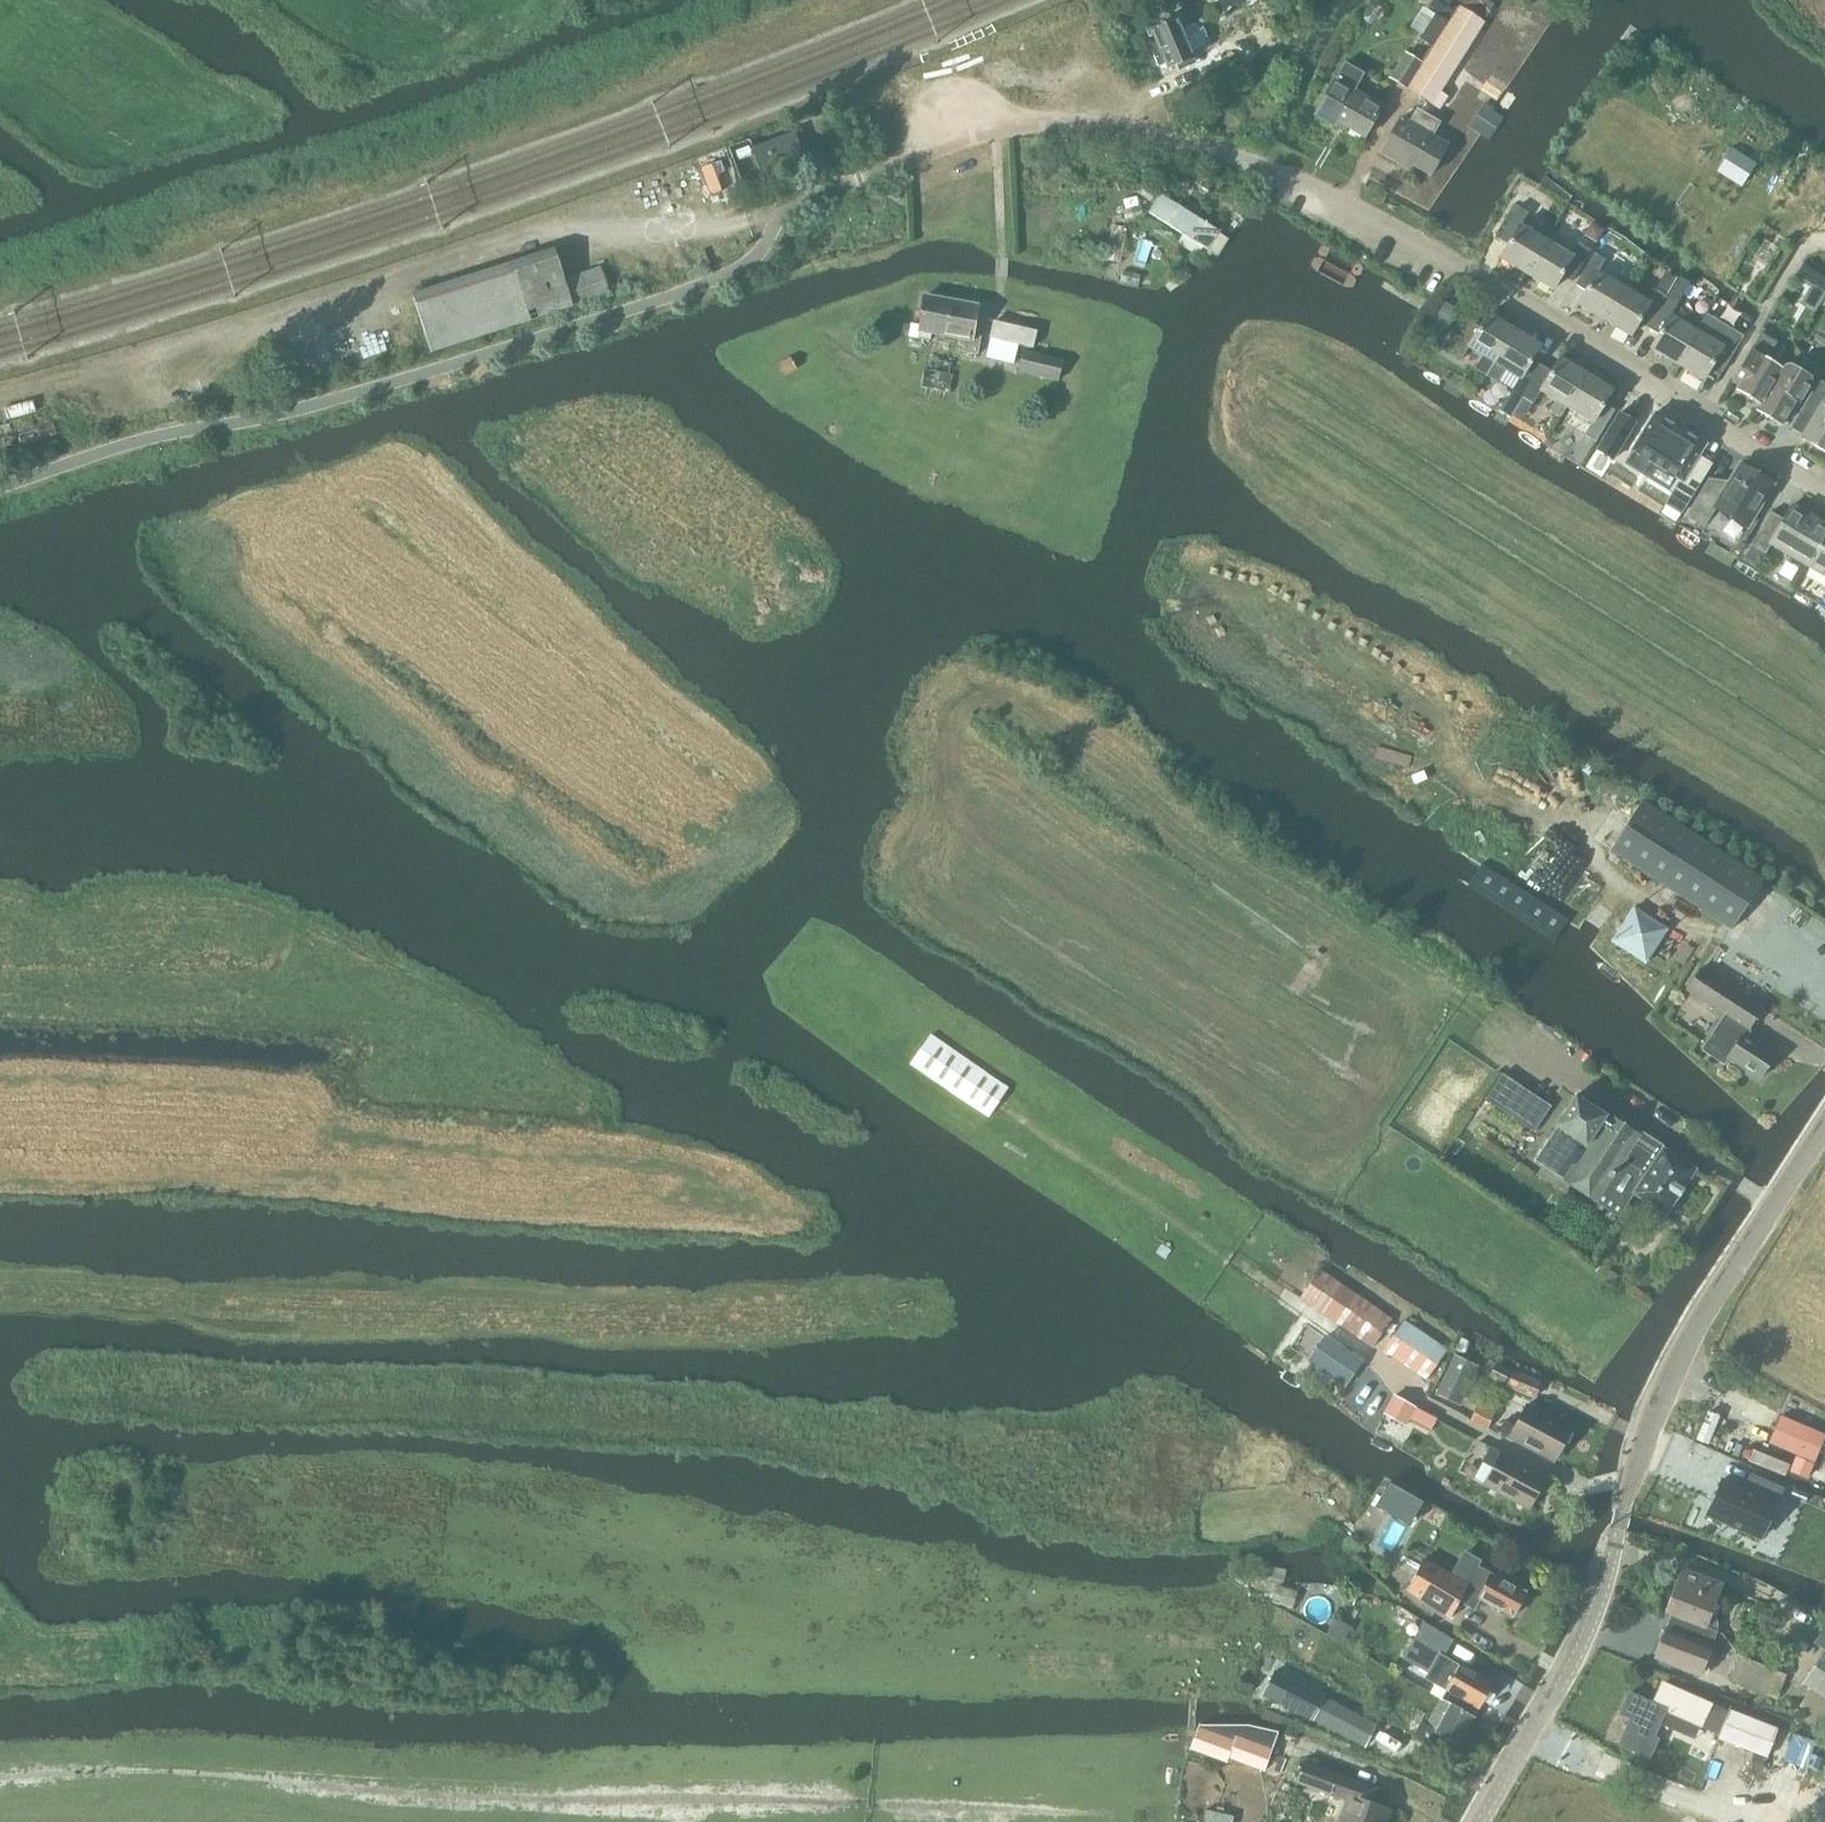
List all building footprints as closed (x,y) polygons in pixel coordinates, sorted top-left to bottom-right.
[(1429,8),(1435,12),(1450,21),(1457,10),(1441,0),(1434,0),(1429,8)] [(1461,6),(1483,20),(1494,4),(1487,0),(1465,0),(1461,6)] [(1450,21),(1433,47),(1423,62),(1407,88),(1439,108),(1446,97),(1439,92),(1484,21),(1483,20),(1461,6),(1459,6),(1457,10),(1450,21)] [(1433,47),(1450,21),(1435,12),(1419,39),(1433,47)] [(1177,18),(1150,29),(1156,42),(1149,45),(1158,66),(1165,63),(1167,68),(1177,64),(1179,69),(1185,66),(1183,61),(1194,57),(1191,50),(1202,46),(1206,36),(1202,27),(1193,23),(1181,28),(1177,18)] [(1407,88),(1423,62),(1405,51),(1388,77),(1407,88)] [(1364,137),(1382,106),(1354,90),(1363,73),(1345,62),(1315,114),(1334,126),(1337,121),(1364,137)] [(1416,109),(1409,121),(1401,117),(1380,152),(1400,164),(1403,159),(1430,175),(1447,144),(1431,134),(1439,122),(1422,112),(1416,109)] [(1731,149),(1718,169),(1742,185),(1756,164),(1731,149)] [(1221,230),(1161,193),(1150,213),(1209,250),(1221,230)] [(1527,274),(1550,235),(1539,228),(1535,234),(1521,226),(1528,213),(1518,207),(1499,239),(1509,245),(1500,259),(1527,274)] [(1557,247),(1562,239),(1552,233),(1550,235),(1527,274),(1553,290),(1561,276),(1571,282),(1590,251),(1579,244),(1571,256),(1557,247)] [(1594,253),(1576,285),(1586,291),(1578,305),(1604,321),(1624,288),(1598,272),(1606,260),(1594,253)] [(564,280),(556,255),(509,269),(508,266),(413,297),(431,352),(572,306),(572,303),(609,291),(600,267),(564,280)] [(1794,276),(1824,294),(1824,293),(1824,277),(1801,263),(1794,276)] [(1667,274),(1656,291),(1667,297),(1673,288),(1677,280),(1667,274)] [(1624,288),(1604,321),(1630,336),(1638,323),(1649,329),(1667,297),(1656,291),(1649,303),(1635,295),(1640,287),(1628,280),(1624,288)] [(1684,295),(1673,288),(1667,297),(1678,303),(1684,295)] [(945,336),(951,300),(925,295),(920,326),(918,337),(930,339),(931,333),(945,336)] [(1667,297),(1649,329),(1659,335),(1651,349),(1677,364),(1697,331),(1671,316),(1678,303),(1667,297)] [(951,300),(945,336),(959,338),(958,344),(963,345),(962,352),(977,354),(980,336),(972,335),(978,305),(951,300)] [(1443,302),(1433,319),(1445,326),(1448,329),(1459,312),(1443,302)] [(1474,370),(1486,377),(1495,363),(1515,330),(1488,314),(1480,328),(1470,321),(1451,353),(1461,360),(1469,347),(1482,355),(1474,370)] [(1697,331),(1677,364),(1703,380),(1711,366),(1722,372),(1741,341),(1743,336),(1707,315),(1697,331)] [(1433,319),(1426,331),(1438,338),(1445,326),(1433,319)] [(990,337),(1032,347),(1036,331),(994,321),(990,337)] [(911,325),(909,336),(918,338),(918,337),(920,326),(911,325)] [(1523,397),(1542,366),(1532,360),(1541,346),(1515,330),(1495,363),(1486,377),(1497,384),(1506,370),(1520,378),(1500,411),(1511,417),(1517,408),(1523,397)] [(1782,371),(1783,369),(1770,361),(1780,343),(1762,331),(1733,380),(1740,385),(1732,397),(1756,411),(1757,411),(1780,372),(1781,372),(1782,371)] [(989,341),(987,356),(1014,362),(1018,348),(989,341)] [(1024,350),(1019,369),(1059,379),(1064,360),(1024,350)] [(942,354),(928,352),(926,365),(940,367),(942,354)] [(942,354),(940,367),(955,369),(957,357),(942,354)] [(791,356),(779,364),(785,374),(797,366),(791,356)] [(1566,407),(1586,374),(1560,358),(1552,372),(1542,366),(1523,397),(1533,404),(1541,391),(1555,400),(1549,410),(1560,417),(1566,407)] [(1785,365),(1783,369),(1782,371),(1781,372),(1780,372),(1757,411),(1756,411),(1755,413),(1780,428),(1792,407),(1796,410),(1813,382),(1811,377),(1790,364),(1785,365)] [(940,370),(925,367),(922,386),(937,388),(940,370)] [(940,370),(937,388),(952,390),(954,372),(940,370)] [(1586,374),(1566,407),(1592,423),(1585,435),(1595,442),(1615,410),(1604,404),(1612,390),(1586,374)] [(1824,452),(1824,403),(1823,402),(1824,398),(1824,384),(1819,380),(1804,406),(1816,413),(1801,438),(1824,452)] [(1619,413),(1597,449),(1613,459),(1635,423),(1619,413)] [(1634,451),(1626,464),(1645,475),(1652,463),(1682,481),(1667,504),(1682,513),(1711,465),(1698,456),(1705,444),(1655,413),(1632,450),(1634,451)] [(1746,526),(1773,482),(1740,462),(1724,487),(1708,477),(1685,514),(1703,525),(1715,506),(1746,526)] [(1824,540),(1824,524),(1793,505),(1784,520),(1771,512),(1752,545),(1766,553),(1771,544),(1809,567),(1824,540)] [(1809,567),(1824,576),(1824,540),(1809,567)] [(1610,850),(1732,929),(1763,880),(1642,801),(1610,850)] [(1481,864),(1467,886),(1554,941),(1568,920),(1481,864)] [(1650,961),(1671,926),(1635,904),(1614,939),(1650,961)] [(1775,1054),(1746,1035),(1747,1029),(1761,1008),(1700,969),(1687,990),(1724,1014),(1701,1050),(1724,1065),(1728,1058),(1759,1079),(1775,1054)] [(989,1116),(1008,1088),(931,1036),(912,1063),(989,1116)] [(1550,1106),(1516,1083),(1499,1109),(1533,1132),(1550,1106)] [(1555,1129),(1534,1160),(1563,1179),(1562,1181),(1595,1202),(1603,1190),(1626,1205),(1636,1191),(1666,1210),(1693,1169),(1606,1113),(1605,1115),(1575,1095),(1555,1126),(1556,1127),(1555,1129)] [(1372,1347),(1392,1318),(1320,1268),(1300,1299),(1372,1347)] [(1447,1349),(1402,1319),(1382,1349),(1426,1379),(1447,1349)] [(1325,1333),(1307,1359),(1343,1384),(1361,1358),(1325,1333)] [(1461,1336),(1454,1348),(1463,1353),(1469,1341),(1461,1336)] [(1454,1353),(1435,1392),(1458,1403),(1476,1364),(1454,1353)] [(1540,1382),(1493,1363),(1488,1376),(1517,1389),(1535,1397),(1540,1382)] [(1393,1395),(1383,1415),(1402,1424),(1406,1423),(1408,1419),(1429,1430),(1436,1417),(1393,1395)] [(1480,1403),(1472,1420),(1487,1427),(1495,1410),(1480,1403)] [(1518,1425),(1517,1425),(1503,1419),(1498,1431),(1508,1436),(1517,1441),(1555,1460),(1572,1427),(1528,1404),(1518,1425)] [(1824,1438),(1824,1434),(1780,1415),(1769,1442),(1815,1462),(1824,1438)] [(1490,1446),(1482,1462),(1492,1467),(1484,1484),(1517,1501),(1529,1508),(1546,1475),(1500,1451),(1490,1446)] [(1794,1454),(1788,1469),(1806,1477),(1813,1462),(1794,1454)] [(1808,1479),(1824,1485),(1824,1467),(1814,1463),(1808,1479)] [(1722,1479),(1706,1515),(1760,1539),(1775,1505),(1776,1505),(1784,1488),(1756,1475),(1749,1491),(1743,1488),(1722,1479)] [(1414,1516),(1422,1502),(1387,1482),(1373,1506),(1388,1514),(1393,1504),(1414,1516)] [(1789,1497),(1805,1504),(1809,1495),(1793,1488),(1789,1497)] [(1424,1560),(1407,1590),(1450,1619),(1459,1602),(1473,1610),(1479,1599),(1512,1617),(1517,1609),(1526,1592),(1517,1587),(1477,1566),(1467,1583),(1452,1575),(1424,1560)] [(1665,1613),(1671,1615),(1705,1628),(1706,1627),(1716,1631),(1717,1631),(1717,1629),(1717,1626),(1716,1624),(1715,1622),(1714,1619),(1712,1618),(1710,1616),(1722,1585),(1682,1569),(1665,1613)] [(1278,1585),(1273,1602),(1291,1607),(1296,1591),(1278,1585)] [(1700,1676),(1717,1631),(1716,1631),(1706,1627),(1705,1628),(1671,1615),(1666,1628),(1654,1658),(1700,1676)] [(1801,1717),(1824,1726),(1824,1631),(1823,1629),(1814,1643),(1824,1650),(1802,1683),(1809,1688),(1800,1705),(1801,1717)] [(1493,1684),(1448,1659),(1413,1639),(1403,1658),(1428,1672),(1425,1677),(1446,1689),(1445,1690),(1454,1695),(1479,1709),(1493,1684)] [(1729,1679),(1776,1698),(1786,1676),(1750,1661),(1740,1657),(1729,1679)] [(1275,1670),(1263,1693),(1310,1718),(1323,1695),(1275,1670)] [(1241,1676),(1238,1689),(1251,1692),(1254,1680),(1241,1676)] [(1631,1718),(1619,1744),(1649,1757),(1657,1739),(1653,1738),(1665,1711),(1700,1727),(1721,1736),(1730,1712),(1711,1703),(1665,1683),(1655,1705),(1629,1693),(1620,1713),(1631,1718)] [(1314,1720),(1365,1746),(1376,1725),(1325,1698),(1314,1720)] [(1465,1712),(1441,1698),(1425,1727),(1421,1724),(1414,1737),(1429,1745),(1436,1733),(1459,1745),(1474,1717),(1465,1712)] [(1769,1758),(1780,1729),(1731,1710),(1730,1712),(1721,1736),(1720,1739),(1769,1758)] [(1264,1771),(1278,1732),(1247,1725),(1199,1725),(1190,1749),(1226,1763),(1228,1758),(1264,1771)] [(1775,1754),(1816,1767),(1824,1740),(1784,1727),(1775,1754)] [(1756,1755),(1751,1770),(1759,1772),(1761,1773),(1766,1760),(1766,1759),(1756,1755)] [(1759,1772),(1758,1776),(1775,1781),(1780,1764),(1766,1760),(1761,1773),(1759,1772)] [(1303,1762),(1296,1782),(1346,1800),(1338,1821),(1387,1821),(1391,1810),(1373,1804),(1378,1789),(1303,1762)]
